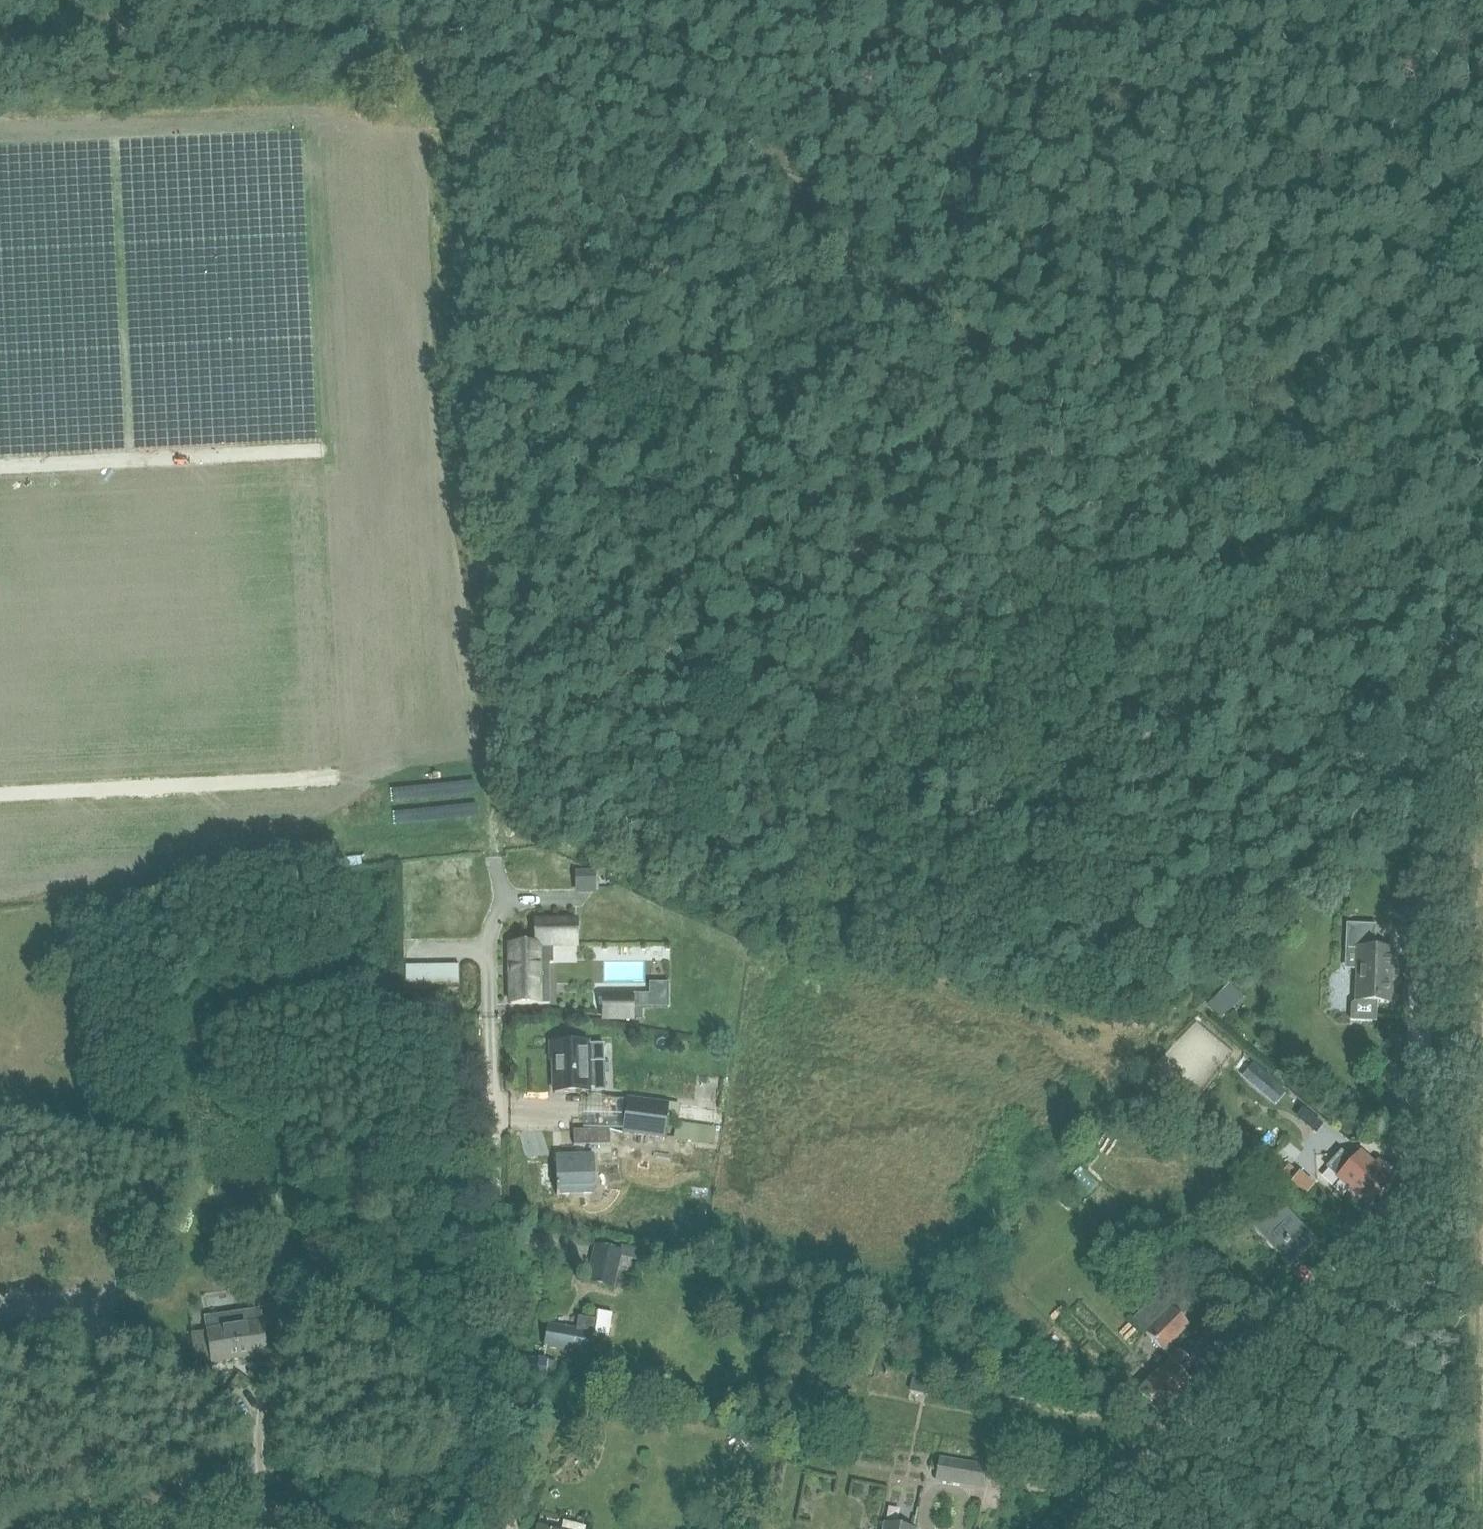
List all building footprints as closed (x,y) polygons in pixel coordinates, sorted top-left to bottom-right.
[(537,960),(547,960),(551,960),(550,943),(575,942),(575,917),(533,918),(533,942),(508,942),(509,1001),(548,1001),(548,999),(538,1000),(537,960)] [(1391,951),(1375,950),(1376,926),(1346,925),(1345,951),(1358,951),(1356,1002),(1352,1006),(1351,1021),(1375,1022),(1376,1003),(1389,1003),(1391,951)] [(647,995),(668,996),(669,972),(648,971),(647,995)] [(1234,973),(1209,989),(1222,1009),(1247,994),(1234,973)] [(603,997),(604,1019),(633,1019),(633,997),(603,997)] [(587,1044),(574,1044),(554,1044),(554,1049),(556,1049),(556,1060),(554,1060),(555,1094),(588,1093),(587,1044)] [(627,1099),(625,1116),(667,1122),(669,1105),(647,1102),(627,1099)] [(718,1111),(669,1105),(667,1122),(676,1123),(715,1128),(718,1111)] [(625,1116),(622,1134),(642,1136),(664,1139),(667,1122),(625,1116)] [(715,1128),(676,1123),(674,1139),(713,1144),(715,1128)] [(608,1131),(594,1131),(574,1132),(574,1146),(609,1145),(608,1131)] [(1368,1204),(1389,1181),(1384,1177),(1373,1168),(1361,1157),(1353,1165),(1341,1154),(1328,1168),(1368,1204)] [(559,1195),(592,1195),(592,1158),(557,1158),(557,1186),(555,1186),(555,1196),(559,1196),(559,1195)] [(1282,1180),(1291,1188),(1306,1202),(1316,1190),(1292,1168),(1282,1180)] [(1246,1223),(1276,1254),(1290,1268),(1316,1242),(1272,1197),(1246,1223)] [(589,1282),(608,1287),(612,1288),(620,1252),(597,1247),(589,1282)] [(575,1328),(548,1325),(544,1347),(591,1353),(593,1341),(595,1342),(595,1338),(596,1338),(597,1331),(607,1333),(610,1311),(595,1309),(594,1318),(577,1315),(575,1328)] [(1138,1393),(1145,1401),(1159,1415),(1190,1385),(1181,1376),(1191,1367),(1170,1345),(1190,1327),(1173,1309),(1147,1334),(1172,1361),(1138,1393)] [(207,1332),(209,1344),(211,1364),(267,1356),(261,1312),(239,1315),(240,1327),(207,1332)] [(522,1377),(554,1380),(556,1362),(524,1359),(522,1377)] [(936,1481),(960,1485),(963,1465),(939,1461),(936,1481)]
